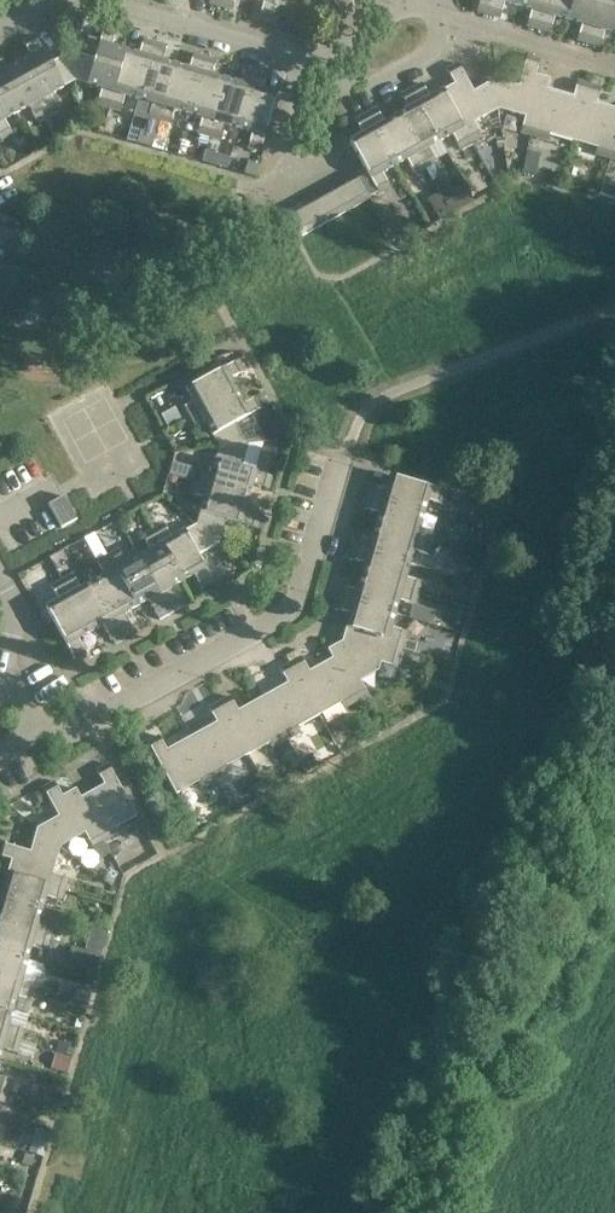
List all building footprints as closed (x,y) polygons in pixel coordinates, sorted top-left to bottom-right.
[(220,7),(232,10),(235,0),(222,0),(220,7)] [(263,2),(259,18),(271,21),(278,0),(256,0),(263,2)] [(340,13),(352,8),(348,0),(333,0),(340,13)] [(476,12),(488,15),(492,0),(479,0),(476,12)] [(488,15),(499,18),(504,3),(517,7),(519,0),(492,0),(488,15)] [(517,7),(531,11),(526,26),(538,29),(546,0),(519,0),(517,7)] [(538,29),(550,32),(554,17),(568,21),(574,0),(546,0),(538,29)] [(568,21),(581,25),(577,40),(588,44),(601,0),(574,0),(568,21)] [(588,44),(600,47),(604,32),(614,35),(614,0),(601,0),(588,44)] [(116,32),(103,28),(95,59),(71,52),(75,82),(101,90),(97,105),(109,109),(125,51),(111,47),(116,32)] [(49,64),(34,36),(23,42),(31,56),(18,63),(47,115),(58,109),(50,95),(75,82),(71,52),(49,64)] [(154,43),(142,40),(138,55),(125,51),(109,109),(120,112),(124,96),(138,100),(154,43)] [(166,46),(154,43),(138,100),(152,104),(147,119),(159,123),(175,65),(162,62),(166,46)] [(205,57),(193,54),(188,69),(175,65),(159,123),(170,126),(175,111),(188,115),(205,57)] [(539,60),(527,56),(518,87),(494,81),(497,110),(524,118),(520,133),(533,137),(546,90),(549,80),(535,75),(539,60)] [(216,60),(205,57),(188,115),(202,118),(198,134),(209,137),(225,80),(212,76),(216,60)] [(0,60),(0,84),(17,114),(29,107),(37,121),(47,115),(18,63),(6,70),(0,60)] [(473,92),(458,64),(446,70),(454,85),(442,92),(470,143),(481,137),(473,124),(497,110),(494,81),(473,92)] [(255,72),(243,69),(239,84),(225,80),(209,137),(221,140),(225,125),(239,129),(255,72)] [(266,75),(255,72),(239,129),(252,132),(248,148),(260,151),(277,95),(262,91),(266,75)] [(572,97),(546,90),(533,137),(547,141),(548,135),(572,142),(588,85),(577,81),(572,97)] [(0,84),(0,140),(1,141),(12,134),(5,120),(17,114),(0,84)] [(430,98),(422,84),(411,90),(440,142),(452,135),(460,149),(470,143),(442,92),(430,98)] [(588,85),(572,142),(596,148),(594,154),(609,159),(614,140),(614,109),(596,104),(600,88),(588,85)] [(440,142),(411,90),(401,96),(408,110),(396,117),(424,169),(435,163),(428,149),(440,142)] [(384,124),(376,110),(366,116),(394,168),(406,161),(414,174),(424,169),(396,117),(384,124)] [(394,168),(366,116),(355,121),(363,135),(350,143),(378,195),(389,188),(382,174),(394,168)] [(141,130),(137,143),(151,147),(154,136),(154,134),(141,130)] [(154,136),(151,147),(161,150),(164,139),(154,136)] [(526,151),(521,173),(533,176),(538,154),(526,151)] [(247,162),(244,174),(255,178),(259,165),(247,162)] [(370,199),(356,174),(342,182),(356,207),(370,199)] [(356,207),(342,182),(328,190),(342,215),(356,207)] [(599,195),(613,199),(614,191),(614,188),(602,184),(599,195)] [(342,215),(328,190),(314,198),(328,223),(342,215)] [(328,223),(314,198),(300,205),(314,230),(328,223)] [(444,204),(433,210),(439,221),(450,214),(444,204)] [(314,230),(300,205),(286,213),(300,238),(314,230)] [(413,222),(403,228),(408,238),(418,232),(413,222)] [(179,410),(185,421),(237,392),(230,380),(244,372),(237,361),(185,390),(192,402),(179,410)] [(243,404),(237,392),(185,421),(190,431),(204,424),(218,448),(248,445),(236,424),(264,408),(258,397),(243,404)] [(269,406),(250,417),(264,443),(284,432),(269,406)] [(241,468),(248,445),(218,448),(210,475),(194,470),(191,482),(248,498),(252,485),(268,489),(272,477),(241,468)] [(169,476),(167,483),(174,485),(176,478),(169,476)] [(446,493),(389,476),(385,491),(370,486),(366,498),(424,514),(427,500),(443,505),(446,493)] [(248,498),(191,482),(188,494),(203,499),(195,525),(219,543),(225,520),(257,529),(260,517),(244,512),(248,498)] [(77,519),(64,496),(48,505),(60,525),(61,528),(77,519)] [(424,514),(366,498),(363,509),(379,514),(375,528),(432,543),(435,532),(420,527),(424,514)] [(163,525),(152,530),(181,582),(193,576),(201,589),(213,583),(197,555),(219,543),(195,525),(171,538),(163,525)] [(432,543),(375,528),(371,541),(355,536),(352,548),(409,564),(413,551),(429,555),(432,543)] [(181,582),(152,530),(142,536),(150,550),(137,557),(166,609),(177,603),(169,589),(181,582)] [(409,564),(352,548),(349,560),(364,564),(360,578),(418,594),(421,582),(405,577),(409,564)] [(117,550),(107,556),(135,607),(148,601),(156,614),(166,609),(137,557),(125,564),(117,550)] [(135,607),(107,556),(96,562),(104,575),(92,582),(120,634),(131,628),(123,614),(135,607)] [(72,575),(61,581),(90,633),(102,626),(110,640),(120,634),(92,582),(80,589),(72,575)] [(418,594),(360,578),(356,591),(341,587),(338,598),(395,614),(399,601),(414,605),(418,594)] [(90,633),(61,581),(51,587),(58,601),(45,608),(54,623),(74,660),(86,653),(78,639),(90,633)] [(395,614),(338,598),(334,609),(350,614),(346,628),(403,644),(406,632),(391,627),(395,614)] [(424,610),(421,622),(432,625),(435,613),(424,610)] [(403,644),(346,628),(342,641),(327,650),(332,658),(356,702),(368,696),(360,681),(379,671),(380,663),(396,668),(403,644)] [(405,641),(403,648),(414,651),(416,643),(405,641)] [(401,657),(399,665),(409,668),(411,660),(401,657)] [(300,658),(290,664),(319,716),(341,704),(343,709),(356,702),(332,658),(308,672),(300,658)] [(319,716),(290,664),(279,670),(287,684),(262,698),(286,741),(300,733),(297,727),(319,716)] [(286,741),(262,698),(237,711),(229,698),(219,703),(248,755),(269,743),(272,748),(286,741)] [(248,755),(219,703),(208,709),(216,723),(191,737),(215,780),(229,772),(226,767),(248,755)] [(158,737),(147,743),(176,795),(198,783),(201,788),(215,780),(191,737),(166,751),(158,737)] [(311,754),(299,761),(306,774),(318,767),(311,754)] [(136,816),(108,765),(97,771),(104,785),(81,798),(103,841),(117,834),(114,828),(136,816)] [(261,782),(250,788),(256,798),(267,792),(261,782)] [(62,796),(54,783),(43,788),(59,817),(37,829),(60,846),(85,834),(92,847),(103,841),(81,798),(76,789),(62,796)] [(37,829),(30,851),(0,842),(0,856),(11,859),(8,872),(64,889),(68,878),(52,873),(60,846),(37,829)] [(8,872),(4,886),(0,885),(0,897),(42,910),(46,896),(61,901),(64,889),(8,872)] [(0,897),(0,925),(50,939),(53,927),(38,923),(42,910),(0,897)] [(0,925),(0,952),(28,960),(31,947),(47,951),(50,939),(0,925)] [(87,950),(83,965),(97,969),(101,954),(87,950)] [(0,952),(0,979),(35,990),(39,979),(24,974),(28,960),(0,952)] [(0,979),(0,1007),(28,1015),(32,1001),(35,990),(0,979)] [(76,986),(73,999),(87,1003),(90,990),(76,986)] [(0,1007),(0,1035),(21,1041),(24,1030),(28,1015),(0,1007)] [(0,1035),(0,1055),(2,1048),(18,1053),(21,1041),(0,1035)] [(62,1042),(60,1052),(71,1055),(74,1046),(62,1042)] [(56,1052),(51,1067),(67,1071),(71,1056),(56,1052)] [(6,1091),(10,1079),(0,1077),(0,1089),(6,1091)] [(25,1154),(22,1164),(31,1167),(34,1157),(25,1154)]
